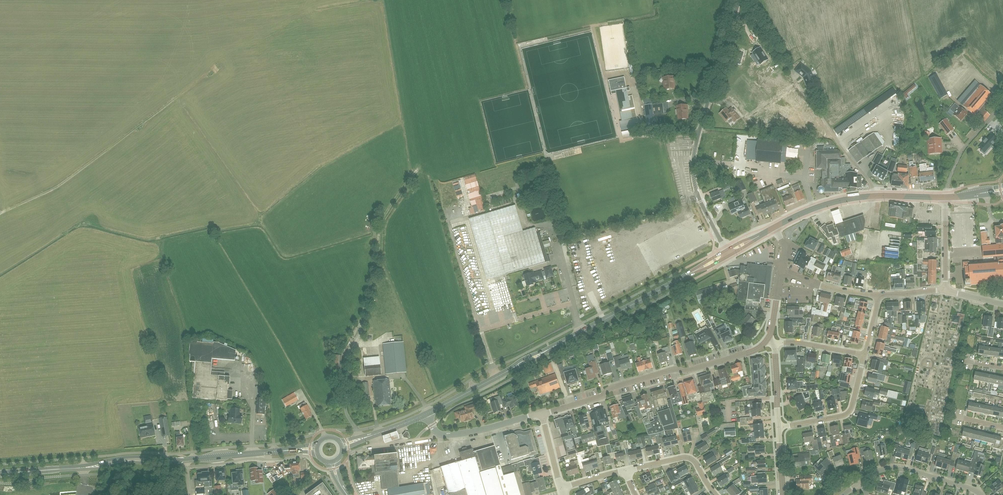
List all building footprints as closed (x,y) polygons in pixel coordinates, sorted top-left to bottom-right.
[(758,53),(758,54),(755,55),(760,63),(762,61),(764,64),(764,65),(765,65),(768,63),(770,62),(773,60),(768,52),(767,52),(766,48),(759,52),(758,53)] [(807,87),(816,84),(811,72),(801,64),(795,71),(803,77),(807,87)] [(938,96),(946,92),(936,74),(929,78),(938,96)] [(673,76),(663,77),(665,89),(675,88),(673,76)] [(609,80),(611,91),(618,90),(624,121),(620,122),(622,130),(639,127),(638,119),(637,119),(633,96),(629,97),(628,91),(631,91),(630,87),(627,88),(625,77),(609,80)] [(958,101),(963,105),(983,123),(990,115),(985,111),(996,98),(975,80),(958,101)] [(914,85),(903,94),(906,99),(908,97),(907,94),(916,86),(914,85)] [(772,97),(757,109),(764,117),(779,105),(772,97)] [(644,102),(645,106),(645,111),(644,111),(644,116),(646,116),(647,127),(665,125),(663,103),(653,105),(653,101),(644,102)] [(961,121),(967,114),(960,107),(955,103),(950,110),(954,113),(953,115),(961,121)] [(677,106),(679,119),(688,118),(687,111),(688,110),(687,105),(677,106)] [(726,109),(720,114),(726,121),(727,120),(731,118),(733,120),(734,122),(739,118),(735,113),(731,108),(728,110),(726,109)] [(876,129),(894,119),(889,112),(872,121),(876,129)] [(953,130),(946,119),(940,124),(948,134),(953,130)] [(873,152),(882,145),(873,133),(848,151),(857,163),(866,156),(868,158),(874,154),(873,152)] [(982,144),(980,147),(984,152),(987,148),(988,149),(991,146),(992,146),(993,144),(996,140),(990,136),(986,140),(985,140),(982,143),(982,144)] [(941,138),(928,139),(929,154),(942,153),(941,138)] [(780,163),(782,143),(758,141),(756,161),(780,163)] [(841,189),(841,188),(856,188),(856,178),(857,178),(857,174),(856,173),(853,173),(853,170),(851,170),(850,165),(845,165),(845,158),(841,158),(841,153),(838,150),(816,151),(816,170),(822,169),(822,179),(821,179),(821,188),(820,188),(819,188),(819,189),(818,189),(818,190),(818,191),(819,192),(820,193),(821,193),(822,193),(823,192),(839,191),(840,191),(841,190),(841,189)] [(873,162),(877,165),(882,156),(878,154),(873,162)] [(892,172),(895,166),(896,162),(891,161),(887,171),(892,172)] [(926,182),(930,182),(930,180),(934,180),(933,172),(933,168),(927,168),(926,164),(919,165),(920,174),(919,174),(921,182),(921,183),(924,182),(924,183),(927,182),(926,182)] [(872,174),(883,180),(887,172),(884,170),(884,169),(881,167),(880,168),(876,166),(872,174)] [(916,167),(909,168),(911,178),(918,177),(916,167)] [(892,177),(891,186),(901,187),(901,188),(907,189),(908,184),(911,184),(910,179),(908,179),(909,176),(908,176),(908,174),(905,174),(905,175),(903,175),(903,174),(899,174),(899,175),(894,175),(893,177),(892,177)] [(741,180),(734,184),(739,193),(746,189),(741,180)] [(792,186),(798,201),(804,199),(798,184),(792,186)] [(769,213),(779,209),(777,206),(781,204),(773,186),(760,192),(763,198),(769,213)] [(786,206),(794,203),(793,199),(795,199),(791,189),(787,190),(789,196),(783,199),(786,206)] [(710,196),(713,202),(721,198),(719,196),(723,194),(722,191),(718,192),(710,196)] [(751,204),(757,201),(754,192),(747,195),(751,204)] [(769,213),(763,198),(765,204),(762,206),(762,205),(756,208),(758,213),(762,212),(764,215),(769,213)] [(738,206),(743,204),(741,200),(733,204),(733,205),(729,206),(732,214),(738,212),(737,210),(739,209),(738,206)] [(740,218),(743,217),(743,218),(746,217),(746,216),(750,214),(746,206),(744,207),(743,204),(738,206),(739,209),(737,210),(738,212),(740,218)] [(546,263),(535,228),(523,232),(516,205),(469,219),(487,280),(546,263)] [(883,208),(882,208),(882,220),(885,220),(895,220),(899,220),(901,220),(901,207),(900,207),(900,208),(896,208),(896,207),(895,207),(895,208),(893,208),(891,208),(888,208),(887,208),(883,208)] [(908,207),(908,218),(916,218),(916,215),(921,215),(922,215),(924,215),(925,215),(930,215),(930,219),(930,221),(935,221),(935,215),(936,215),(936,208),(932,208),(932,207),(929,207),(929,208),(925,208),(925,209),(921,209),(921,208),(916,208),(916,207),(908,207)] [(827,226),(831,238),(834,245),(837,243),(835,236),(839,235),(840,238),(845,236),(847,243),(857,239),(855,233),(864,230),(865,221),(864,215),(842,222),(841,219),(836,221),(835,223),(835,224),(833,225),(833,224),(827,226)] [(828,239),(829,238),(831,238),(827,226),(825,224),(821,228),(826,234),(827,237),(828,239)] [(936,229),(932,229),(932,225),(917,225),(917,231),(925,231),(925,236),(936,236),(936,233),(937,233),(937,229),(936,229)] [(986,232),(981,233),(982,245),(990,244),(990,239),(987,239),(986,232)] [(820,254),(823,249),(825,246),(810,238),(808,242),(807,242),(805,246),(814,251),(814,250),(820,254)] [(930,254),(936,254),(936,239),(928,239),(928,241),(925,241),(925,238),(917,238),(917,260),(923,260),(923,249),(924,249),(924,252),(930,252),(930,254)] [(963,264),(964,268),(965,269),(966,281),(965,281),(965,286),(971,286),(971,285),(997,283),(997,284),(999,284),(1000,284),(1000,283),(1000,282),(1002,282),(1002,245),(997,245),(982,246),(982,249),(983,255),(983,257),(995,257),(995,260),(995,262),(977,263),(977,262),(975,262),(975,263),(969,264),(969,263),(968,262),(964,263),(963,264)] [(830,259),(833,252),(830,251),(831,250),(827,248),(823,255),(830,259)] [(842,257),(852,254),(849,248),(840,251),(842,257)] [(806,267),(806,268),(813,271),(815,267),(823,270),(826,265),(811,258),(810,259),(806,257),(806,255),(800,252),(794,264),(804,269),(805,266),(806,267)] [(917,260),(917,265),(917,272),(936,272),(936,261),(923,260),(917,260)] [(745,310),(751,310),(752,306),(759,307),(760,304),(760,303),(761,301),(764,301),(764,299),(769,299),(772,267),(748,264),(747,267),(741,266),(739,280),(737,301),(746,302),(745,306),(745,310)] [(826,280),(833,282),(837,267),(833,266),(831,273),(828,273),(826,280)] [(534,274),(536,281),(543,279),(542,276),(546,275),(547,278),(553,276),(551,267),(544,269),(545,271),(541,273),(541,272),(534,274)] [(837,267),(833,282),(839,283),(841,276),(838,275),(839,267),(837,267)] [(857,278),(856,287),(863,288),(864,279),(864,277),(866,277),(866,271),(865,271),(865,272),(860,271),(859,278),(857,278)] [(922,275),(926,275),(926,276),(927,277),(929,277),(928,284),(935,284),(936,272),(917,272),(917,275),(917,278),(922,278),(922,275)] [(536,282),(536,281),(534,274),(533,273),(524,276),(527,286),(529,286),(530,286),(534,285),(533,283),(536,282)] [(845,277),(844,285),(851,286),(852,278),(851,278),(852,274),(846,273),(845,277)] [(891,277),(891,281),(891,282),(894,282),(895,289),(903,288),(903,281),(900,281),(900,276),(896,277),(891,277)] [(907,288),(915,287),(914,277),(910,277),(910,278),(906,278),(907,288)] [(714,286),(695,292),(699,304),(705,303),(704,299),(717,295),(714,286)] [(823,303),(829,304),(831,296),(827,295),(826,294),(819,292),(818,293),(816,301),(823,303)] [(842,311),(843,307),(843,304),(842,304),(844,299),(837,297),(835,305),(839,307),(838,311),(841,311),(842,311)] [(573,306),(572,301),(558,304),(558,305),(548,308),(550,312),(551,312),(561,309),(562,309),(573,306)] [(925,302),(917,302),(918,312),(919,316),(919,320),(921,319),(922,319),(922,323),(925,323),(927,316),(925,316),(925,312),(925,302)] [(812,314),(815,315),(829,318),(832,305),(829,304),(823,303),(823,305),(822,305),(821,311),(816,310),(816,308),(812,308),(812,314)] [(885,325),(887,325),(893,327),(894,327),(893,318),(893,303),(887,304),(887,312),(889,312),(889,316),(890,316),(890,318),(887,318),(887,321),(886,321),(885,325)] [(787,307),(787,314),(795,314),(795,317),(803,317),(803,312),(799,312),(799,307),(787,307)] [(859,313),(865,315),(866,309),(860,308),(855,307),(854,309),(859,310),(859,313)] [(745,310),(744,313),(749,314),(749,315),(742,323),(748,328),(754,320),(758,316),(758,315),(752,314),(752,311),(751,311),(751,310),(745,310)] [(859,313),(857,320),(863,322),(865,315),(859,313)] [(958,313),(957,316),(953,316),(952,322),(959,324),(958,326),(963,327),(965,315),(958,313)] [(989,327),(987,337),(993,338),(994,328),(991,328),(993,318),(985,317),(983,327),(989,327)] [(863,322),(857,320),(852,319),(851,322),(856,323),(856,326),(862,327),(863,322)] [(709,329),(711,328),(712,327),(708,320),(704,322),(707,326),(701,329),(702,331),(699,332),(695,335),(697,337),(696,337),(700,344),(709,339),(714,347),(718,345),(709,329)] [(682,323),(676,325),(680,338),(686,336),(682,323)] [(813,336),(819,337),(820,333),(821,333),(822,325),(818,324),(817,328),(814,327),(813,332),(814,332),(813,336)] [(733,339),(729,332),(728,333),(726,329),(719,332),(718,329),(717,329),(715,325),(712,327),(718,338),(720,337),(721,339),(722,338),(724,343),(729,341),(730,341),(731,340),(732,340),(733,339)] [(881,330),(880,333),(892,335),(892,334),(892,333),(891,333),(893,327),(887,325),(887,328),(881,327),(880,330),(881,330)] [(847,338),(852,340),(851,343),(858,344),(859,339),(852,337),(848,336),(847,338)] [(189,362),(192,362),(191,374),(194,374),(192,398),(217,400),(227,401),(227,399),(232,400),(233,391),(228,390),(228,385),(229,385),(230,377),(225,376),(225,373),(211,371),(212,359),(235,361),(236,351),(218,341),(214,341),(214,340),(203,339),(202,342),(190,341),(189,355),(190,355),(189,362)] [(674,356),(682,354),(679,341),(673,342),(674,346),(672,347),(674,356)] [(386,374),(406,372),(403,342),(383,344),(386,374)] [(687,348),(688,352),(688,353),(689,355),(690,356),(696,354),(694,346),(692,342),(685,344),(687,348)] [(886,351),(888,352),(891,352),(896,354),(897,350),(889,348),(885,347),(885,345),(877,343),(876,349),(886,351)] [(985,355),(986,344),(983,343),(982,347),(979,347),(978,354),(985,355)] [(661,364),(668,362),(665,354),(670,352),(668,347),(661,349),(663,353),(658,355),(661,364)] [(817,356),(809,354),(808,361),(805,361),(805,367),(810,368),(811,363),(815,364),(817,356)] [(341,375),(342,356),(332,355),(332,362),(334,362),(334,368),(333,368),(333,372),(333,375),(341,375)] [(597,368),(596,362),(593,355),(587,356),(589,363),(590,363),(590,364),(591,368),(586,370),(589,380),(596,378),(594,369),(597,368)] [(823,367),(826,368),(827,364),(829,364),(830,356),(823,355),(822,363),(823,364),(823,367)] [(622,370),(631,368),(629,359),(622,361),(621,356),(614,358),(616,364),(620,363),(622,370)] [(842,358),(834,356),(832,363),(837,364),(837,367),(840,368),(840,364),(841,364),(842,358)] [(380,357),(364,359),(365,376),(381,374),(380,357)] [(642,362),(645,370),(649,369),(649,368),(649,369),(651,368),(652,367),(650,360),(647,361),(646,357),(642,358),(643,362),(642,362)] [(796,357),(786,357),(786,361),(797,361),(798,361),(798,368),(799,368),(799,373),(803,373),(804,358),(801,358),(801,357),(796,357)] [(639,372),(645,370),(642,362),(641,362),(640,358),(637,359),(639,363),(636,364),(639,372)] [(754,383),(755,388),(752,388),(752,391),(748,391),(749,397),(754,396),(754,397),(766,396),(765,389),(766,389),(764,367),(763,367),(763,359),(762,359),(761,358),(757,359),(757,360),(752,360),(752,368),(753,368),(754,374),(753,374),(754,383)] [(849,384),(853,364),(852,364),(852,360),(846,359),(844,367),(842,367),(841,373),(838,386),(844,387),(845,383),(849,384)] [(612,373),(609,362),(608,360),(603,362),(603,361),(599,362),(600,366),(601,365),(604,376),(612,373)] [(882,360),(881,363),(873,361),(871,370),(877,371),(877,372),(882,373),(883,367),(883,366),(884,365),(887,366),(889,362),(882,360)] [(743,371),(741,363),(735,365),(731,366),(733,374),(734,374),(734,376),(731,378),(732,382),(740,379),(739,375),(738,376),(737,373),(743,371)] [(546,374),(552,372),(549,364),(543,366),(546,374)] [(565,375),(567,380),(568,385),(570,384),(570,385),(574,384),(570,370),(565,372),(562,364),(558,365),(562,376),(565,375)] [(570,370),(574,384),(577,383),(577,382),(579,381),(577,375),(580,375),(578,367),(575,368),(575,369),(570,370)] [(717,379),(718,385),(727,383),(727,384),(730,383),(728,376),(727,376),(725,369),(718,371),(721,378),(717,379)] [(537,386),(538,390),(540,395),(560,388),(555,374),(529,384),(531,389),(537,386)] [(711,394),(710,388),(714,386),(712,383),(713,383),(711,375),(707,376),(707,374),(705,375),(704,375),(700,377),(699,378),(701,386),(698,387),(702,402),(706,400),(710,399),(709,395),(712,394),(711,394)] [(870,375),(868,381),(876,383),(877,380),(881,381),(881,380),(884,381),(886,376),(879,374),(878,377),(870,375)] [(377,406),(391,405),(390,400),(391,400),(389,380),(373,381),(375,401),(376,401),(377,406)] [(684,383),(688,395),(689,399),(694,397),(693,393),(697,392),(693,380),(688,382),(687,381),(685,382),(684,383)] [(788,390),(801,389),(801,387),(803,387),(803,382),(803,381),(802,381),(796,382),(796,381),(788,381),(788,382),(787,383),(787,384),(788,385),(788,390)] [(680,396),(682,402),(683,405),(689,404),(687,398),(686,398),(684,390),(685,390),(683,384),(678,385),(680,391),(681,395),(680,396)] [(747,396),(746,390),(749,389),(749,388),(752,387),(752,385),(742,387),(744,397),(747,396)] [(671,400),(671,402),(676,400),(677,403),(682,402),(680,396),(678,396),(678,395),(677,396),(676,394),(677,394),(676,389),(675,389),(674,386),(671,387),(669,387),(669,388),(668,388),(670,396),(671,400)] [(866,388),(865,395),(869,396),(868,398),(873,399),(873,397),(873,398),(874,394),(878,395),(879,391),(866,388)] [(898,393),(893,392),(881,388),(880,394),(894,398),(896,399),(898,393)] [(837,398),(840,398),(841,402),(846,401),(845,397),(847,396),(846,392),(844,392),(844,389),(836,390),(837,395),(837,398)] [(662,425),(665,431),(668,431),(669,431),(672,430),(673,430),(675,430),(678,429),(679,429),(671,402),(671,400),(667,401),(664,390),(651,394),(656,408),(657,408),(659,413),(658,413),(662,425)] [(298,400),(295,395),(294,393),(282,399),(286,407),(298,400)] [(519,405),(516,395),(509,397),(510,398),(505,400),(506,406),(512,404),(513,407),(519,405)] [(652,418),(653,418),(655,421),(651,422),(649,417),(649,416),(649,415),(648,413),(647,412),(647,411),(650,410),(650,409),(652,409),(648,395),(642,396),(642,397),(639,398),(640,400),(638,401),(641,413),(642,414),(643,414),(644,414),(645,414),(646,413),(647,414),(647,416),(647,417),(647,418),(646,418),(645,418),(644,419),(643,420),(648,433),(649,436),(650,435),(655,434),(665,431),(662,425),(658,416),(654,417),(653,412),(650,413),(652,418)] [(797,405),(798,407),(800,411),(807,408),(801,395),(794,398),(797,405)] [(266,398),(265,398),(265,396),(261,396),(261,397),(262,397),(262,398),(258,398),(257,414),(265,414),(266,398)] [(490,403),(494,413),(497,412),(497,413),(500,412),(500,411),(501,411),(498,404),(502,402),(500,396),(493,398),(495,401),(490,403)] [(623,411),(627,418),(629,423),(631,423),(627,415),(629,414),(627,411),(631,409),(631,408),(635,407),(632,397),(623,400),(623,401),(619,402),(622,407),(623,411)] [(834,405),(836,405),(834,398),(831,399),(831,401),(828,402),(829,410),(835,409),(834,405)] [(823,411),(823,407),(822,403),(818,404),(818,399),(814,400),(815,404),(814,404),(816,412),(823,411)] [(745,411),(760,410),(762,410),(761,403),(757,403),(757,401),(750,401),(750,404),(751,404),(753,404),(753,407),(749,407),(745,408),(745,411)] [(875,408),(872,407),(873,403),(863,401),(861,409),(871,411),(874,412),(875,411),(876,408),(875,408)] [(311,411),(308,407),(307,405),(306,405),(305,402),(299,406),(300,409),(306,419),(312,416),(310,412),(311,411)] [(696,410),(698,416),(705,414),(702,402),(698,403),(700,409),(696,410)] [(459,418),(460,417),(461,421),(465,420),(465,421),(470,420),(470,419),(474,418),(471,409),(473,409),(474,410),(478,409),(477,404),(465,407),(466,410),(457,412),(459,418)] [(982,405),(980,413),(987,415),(989,404),(986,404),(985,406),(982,405)] [(620,412),(618,407),(618,405),(611,407),(612,411),(611,411),(614,418),(618,417),(619,420),(627,418),(623,411),(620,412)] [(999,417),(1001,407),(1001,405),(999,405),(998,409),(995,408),(993,416),(999,417)] [(643,418),(638,406),(635,407),(640,419),(643,418)] [(241,423),(242,415),(239,415),(240,409),(232,408),(231,414),(229,414),(228,422),(241,423)] [(608,421),(606,412),(604,412),(603,409),(598,411),(598,410),(594,411),(595,412),(589,414),(594,428),(593,428),(594,433),(596,440),(597,444),(598,447),(607,445),(603,432),(606,432),(604,426),(609,425),(608,421)] [(867,427),(868,423),(872,424),(873,419),(877,420),(878,416),(878,415),(869,413),(869,416),(860,414),(857,425),(867,427)] [(582,428),(587,426),(587,428),(590,427),(588,423),(589,423),(586,414),(580,416),(581,420),(580,420),(581,425),(582,428)] [(567,456),(576,454),(579,453),(574,439),(581,437),(577,425),(575,426),(573,418),(572,419),(571,416),(555,421),(558,428),(560,427),(562,435),(561,435),(567,456)] [(169,436),(169,432),(166,418),(159,419),(163,437),(169,436)] [(141,438),(155,435),(153,424),(138,427),(141,438)] [(836,436),(836,440),(840,439),(839,435),(840,435),(838,426),(831,428),(833,436),(836,436)] [(844,427),(845,433),(846,435),(847,438),(854,437),(852,426),(844,427)] [(690,436),(693,435),(692,427),(688,428),(689,432),(683,433),(685,443),(692,441),(690,436)] [(968,438),(970,430),(964,428),(962,436),(968,438)] [(823,438),(824,444),(827,443),(826,441),(827,441),(826,437),(825,429),(818,430),(820,438),(823,438)] [(397,430),(382,435),(385,442),(400,437),(397,430)] [(672,430),(669,431),(668,431),(669,434),(670,438),(672,446),(678,444),(676,436),(675,437),(673,430),(672,430)] [(975,439),(977,431),(970,430),(968,438),(975,439)] [(515,433),(514,435),(516,435),(520,449),(519,451),(518,450),(516,451),(515,452),(514,451),(509,453),(511,460),(527,455),(527,456),(529,456),(537,453),(531,431),(522,434),(519,432),(515,433)] [(981,441),(983,433),(977,431),(975,439),(981,441)] [(672,446),(670,438),(664,439),(662,432),(659,433),(659,435),(661,444),(664,443),(665,447),(672,446)] [(583,444),(588,443),(596,440),(594,433),(581,437),(583,444)] [(819,450),(818,444),(817,444),(816,438),(814,438),(813,433),(803,435),(805,443),(812,441),(813,448),(810,449),(810,451),(819,450)] [(989,435),(983,433),(981,441),(987,442),(989,435)] [(516,435),(514,435),(513,434),(512,434),(511,434),(504,436),(509,453),(514,451),(515,452),(516,451),(518,450),(519,451),(520,449),(516,435)] [(704,443),(697,447),(701,454),(709,449),(707,445),(711,443),(709,440),(708,437),(706,434),(701,437),(703,440),(704,443)] [(993,444),(995,436),(989,435),(987,442),(993,444)] [(995,436),(993,444),(992,448),(1002,450),(1002,440),(1001,440),(1001,438),(995,436)] [(653,440),(651,441),(652,445),(652,448),(654,455),(660,453),(659,446),(655,447),(653,440)] [(880,456),(887,455),(885,446),(881,447),(880,443),(875,444),(876,451),(879,450),(880,456)] [(901,459),(903,450),(900,449),(901,448),(900,447),(898,446),(899,444),(895,443),(893,450),(892,454),(895,455),(895,457),(901,459)] [(636,444),(634,444),(637,459),(637,458),(639,458),(640,459),(642,458),(642,457),(643,457),(641,450),(637,451),(636,444)] [(613,458),(612,453),(611,449),(610,445),(606,446),(609,457),(604,458),(605,465),(612,464),(610,459),(613,458)] [(462,452),(460,453),(462,461),(440,467),(449,494),(504,494),(503,493),(506,492),(504,486),(502,487),(496,468),(482,472),(482,470),(500,465),(494,446),(474,452),(473,449),(472,449),(468,450),(462,452)] [(761,453),(765,453),(764,447),(760,447),(760,446),(755,447),(748,447),(748,452),(755,451),(756,455),(761,454),(761,453)] [(625,460),(623,454),(617,455),(617,452),(615,453),(614,450),(613,448),(611,449),(612,453),(613,458),(616,458),(617,461),(625,460)] [(714,457),(719,454),(715,448),(710,451),(712,454),(704,459),(708,465),(716,460),(714,457)] [(857,459),(860,459),(858,448),(852,450),(853,454),(848,456),(851,465),(858,464),(857,459)] [(867,462),(873,460),(871,451),(867,452),(866,448),(860,449),(862,457),(865,456),(867,462)] [(914,449),(911,448),(910,449),(909,449),(907,449),(907,451),(903,450),(901,459),(907,460),(909,454),(912,455),(914,449)] [(922,462),(926,450),(921,448),(920,449),(919,452),(918,454),(917,453),(916,457),(917,457),(916,461),(922,462)] [(926,450),(922,462),(927,464),(928,460),(930,461),(931,458),(929,457),(930,455),(928,455),(929,451),(926,450)] [(576,454),(577,457),(578,460),(579,464),(579,465),(583,464),(585,471),(586,471),(587,472),(589,471),(589,470),(592,469),(589,458),(583,460),(582,458),(583,457),(583,456),(583,455),(584,454),(583,451),(579,453),(576,454)] [(836,467),(844,464),(840,456),(835,458),(832,451),(827,453),(830,461),(833,460),(836,467)] [(956,455),(957,453),(953,452),(952,457),(949,456),(948,460),(944,459),(942,468),(948,470),(951,460),(955,461),(956,455)] [(976,460),(974,466),(977,467),(975,475),(981,477),(984,466),(981,465),(984,454),(978,453),(976,460)] [(376,476),(380,476),(382,490),(388,489),(389,494),(425,494),(423,483),(399,487),(396,454),(374,456),(376,476)] [(576,454),(567,456),(564,457),(566,463),(567,463),(569,462),(570,461),(569,459),(577,457),(576,454)] [(805,461),(810,460),(809,454),(803,454),(803,458),(795,459),(796,466),(805,466),(805,461)] [(956,469),(962,471),(965,462),(958,460),(960,456),(956,455),(955,461),(954,464),(957,465),(956,469)] [(376,476),(374,456),(370,457),(368,458),(368,456),(358,457),(359,467),(369,466),(369,464),(372,464),(373,477),(376,476)] [(599,467),(598,464),(597,460),(597,459),(596,459),(593,460),(592,457),(589,458),(592,469),(594,469),(599,467)] [(517,463),(518,466),(520,466),(520,464),(521,464),(524,464),(525,467),(528,466),(529,472),(533,471),(534,475),(533,475),(534,480),(536,479),(540,478),(539,473),(542,473),(539,462),(538,462),(538,461),(539,461),(538,458),(531,460),(531,459),(517,463)] [(824,462),(820,466),(817,463),(814,466),(818,472),(820,470),(825,475),(831,469),(828,466),(831,464),(826,458),(823,461),(824,462)] [(942,468),(944,459),(938,458),(935,466),(942,468)] [(974,466),(976,460),(972,459),(971,462),(969,462),(968,463),(965,462),(962,471),(968,473),(970,466),(974,467),(974,466)] [(579,464),(578,460),(571,462),(572,466),(566,468),(568,476),(579,473),(577,465),(579,464)] [(762,468),(766,468),(765,461),(757,461),(757,462),(753,462),(754,465),(756,464),(756,466),(758,466),(758,469),(762,469),(762,468)] [(290,463),(290,467),(285,467),(283,464),(281,465),(281,464),(278,466),(279,468),(275,470),(279,476),(282,474),(284,476),(289,473),(287,471),(293,471),(293,474),(295,474),(295,477),(299,477),(299,474),(298,470),(300,470),(300,462),(296,462),(294,462),(294,463),(290,463)] [(514,473),(513,469),(518,467),(518,466),(517,463),(501,468),(503,476),(514,473)] [(720,467),(724,465),(723,463),(719,465),(711,470),(714,476),(722,471),(720,467)] [(667,473),(668,477),(671,482),(677,479),(676,478),(680,476),(680,477),(688,472),(685,466),(677,471),(679,474),(675,475),(672,470),(667,473)] [(250,481),(255,480),(255,483),(258,483),(262,483),(261,475),(261,471),(257,471),(257,468),(249,469),(250,481)] [(243,470),(239,470),(237,470),(237,473),(232,473),(233,484),(233,486),(238,485),(244,485),(243,470)] [(219,483),(225,482),(224,471),(217,472),(217,480),(219,480),(219,483)] [(195,480),(196,489),(197,488),(197,494),(196,494),(204,494),(205,494),(204,488),(203,488),(203,482),(209,481),(209,472),(208,472),(207,472),(204,472),(204,473),(202,473),(202,474),(199,474),(199,480),(195,480)] [(758,476),(751,477),(751,484),(758,483),(767,483),(766,476),(766,472),(758,473),(758,476)] [(643,484),(652,480),(650,473),(640,477),(643,484)] [(726,479),(730,477),(728,474),(725,476),(717,480),(721,486),(728,482),(726,479)] [(809,483),(812,483),(812,476),(804,476),(804,480),(797,480),(797,489),(809,489),(809,483)] [(742,477),(733,482),(735,485),(742,481),(742,477)] [(536,479),(537,482),(533,483),(529,484),(529,483),(523,484),(526,494),(532,494),(531,493),(535,492),(534,489),(538,488),(539,491),(546,489),(543,478),(540,478),(536,479)] [(684,490),(695,485),(691,478),(684,482),(686,485),(683,487),(684,490)] [(905,492),(908,481),(901,479),(899,486),(896,486),(893,493),(900,494),(901,491),(905,492)] [(612,490),(619,486),(617,480),(609,484),(612,490)] [(1002,486),(998,481),(990,487),(995,494),(1001,489),(1002,492),(1002,486)] [(887,485),(879,483),(878,483),(876,491),(887,494),(889,490),(894,491),(896,484),(888,482),(887,485)] [(322,483),(306,494),(331,494),(322,483)] [(657,492),(657,490),(658,490),(655,483),(650,485),(651,487),(646,489),(648,494),(649,494),(657,492)] [(691,494),(698,491),(695,485),(684,490),(686,493),(690,491),(691,494)] [(740,493),(733,485),(727,491),(729,493),(730,493),(732,494),(738,494),(740,493)] [(613,492),(615,494),(616,494),(622,492),(619,486),(612,490),(608,492),(604,493),(605,494),(608,494),(610,494),(610,493),(613,492)] [(923,492),(924,488),(916,486),(914,494),(926,494),(927,493),(923,492)]
